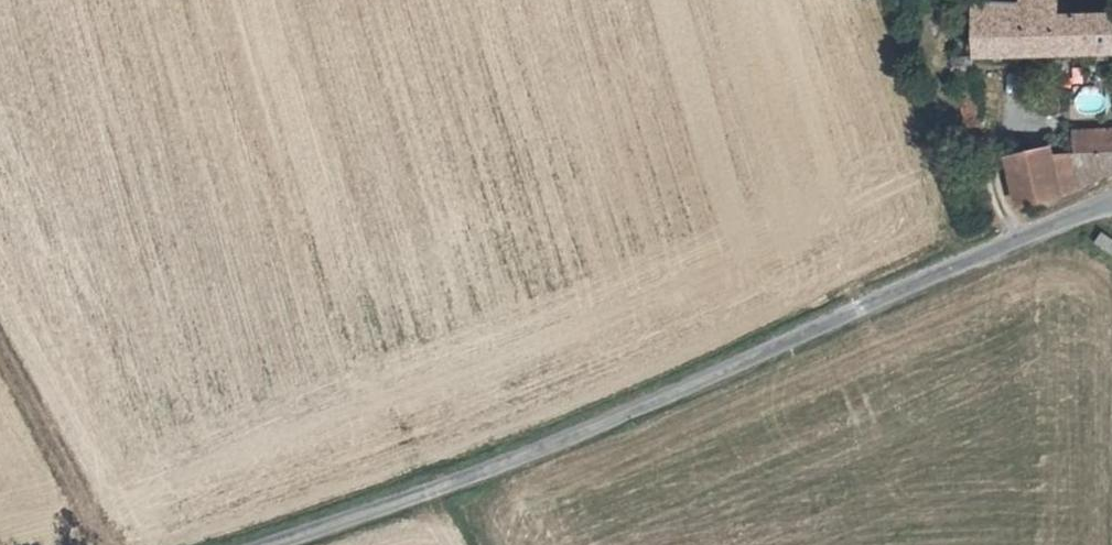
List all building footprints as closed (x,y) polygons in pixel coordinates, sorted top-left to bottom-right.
[(1111,15),(1111,0),(1097,0),(1062,1),(1062,0),(1025,0),(1025,3),(980,4),(981,45),(970,46),(970,58),(960,59),(971,125),(992,123),(981,58),(1111,53),(1111,15)] [(1077,115),(1102,110),(1100,95),(1075,99),(1077,115)] [(1078,132),(1078,148),(1079,187),(1111,173),(1111,130),(1078,132)] [(1061,194),(1079,187),(1078,148),(1057,152),(1061,194)] [(1024,205),(1061,194),(1057,152),(1014,161),(1024,205)] [(1091,244),(1111,255),(1111,238),(1098,231),(1091,244)]
